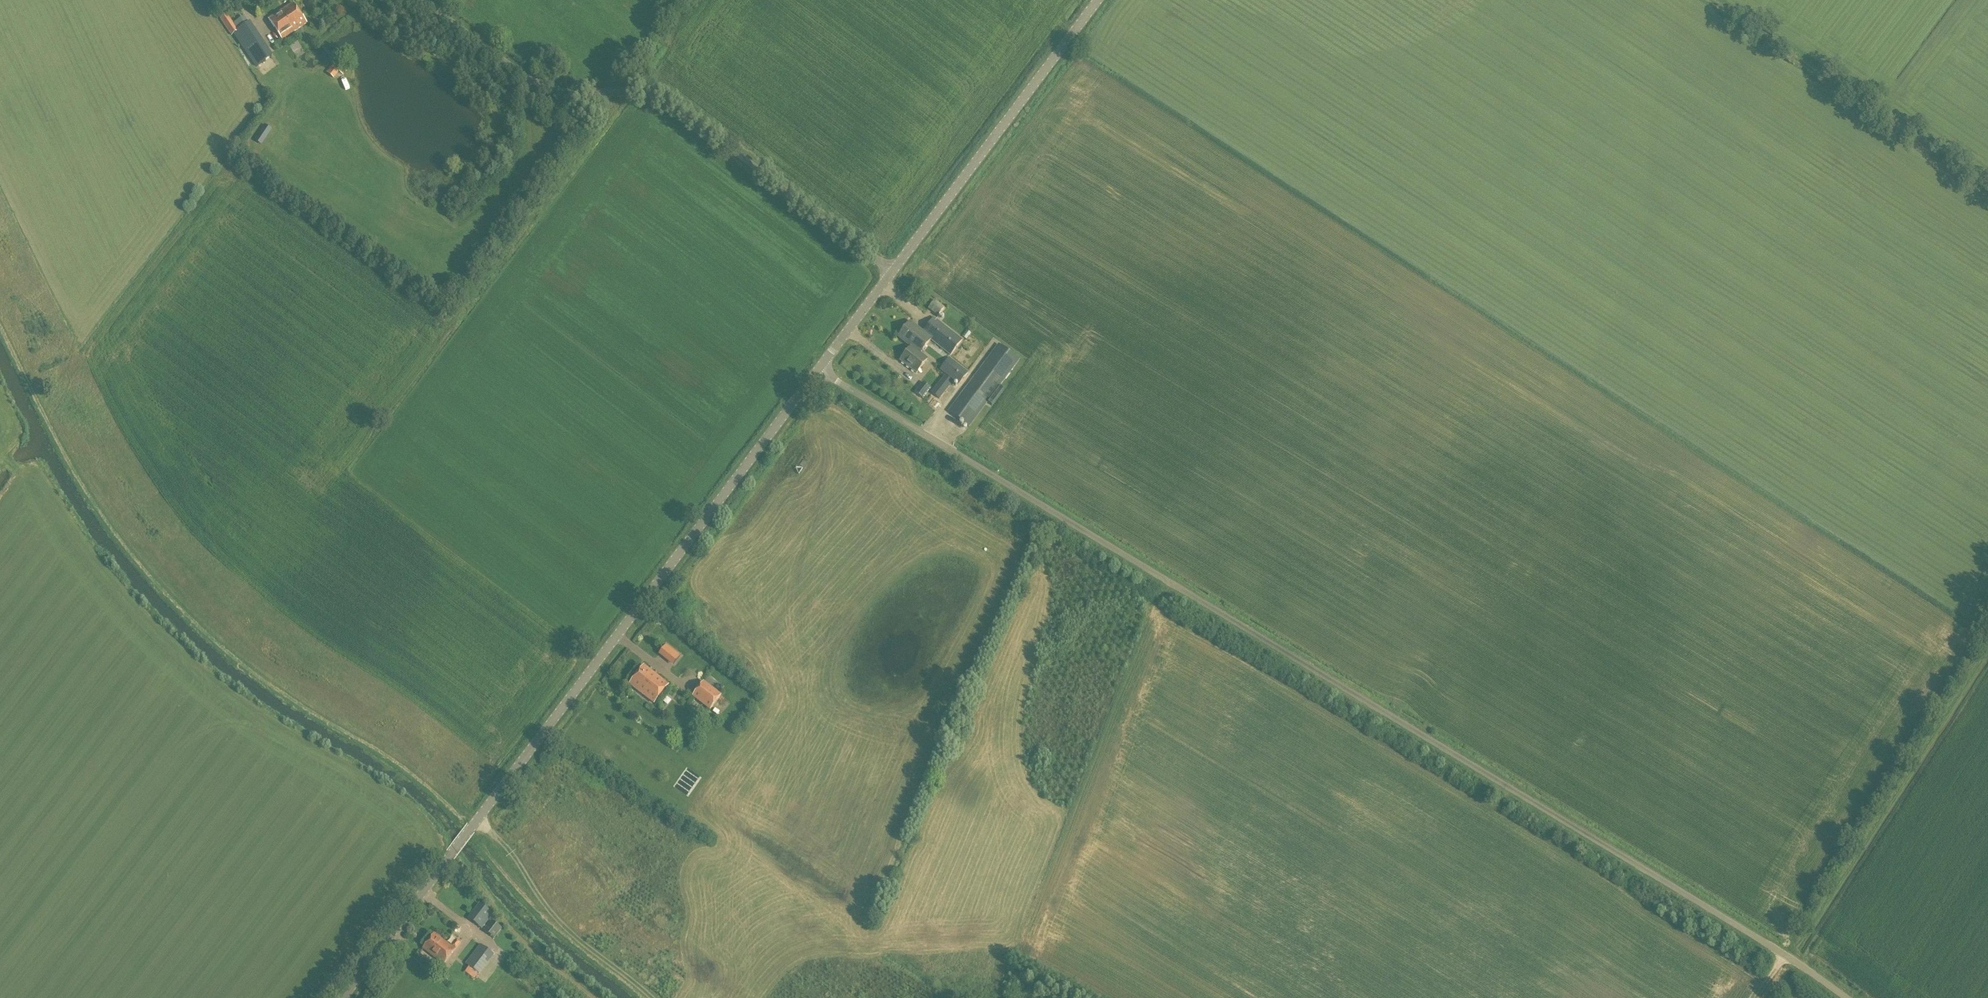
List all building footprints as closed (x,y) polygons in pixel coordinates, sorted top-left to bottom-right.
[(282,39),(306,23),(293,3),(269,19),(282,39)] [(239,13),(233,18),(237,22),(243,18),(239,13)] [(238,30),(228,16),(220,19),(231,36),(233,34),(256,67),(273,56),(250,21),(238,30)] [(343,76),(346,72),(335,62),(326,72),(334,79),(339,72),(343,76)] [(938,316),(944,308),(934,300),(928,309),(938,316)] [(919,353),(920,353),(930,339),(950,356),(962,340),(934,317),(922,332),(910,322),(898,337),(911,347),(919,353)] [(969,428),(1020,360),(998,344),(948,412),(969,428)] [(927,359),(920,353),(919,353),(911,347),(900,360),(916,373),(927,359)] [(959,385),(968,372),(949,357),(940,370),(959,385)] [(940,400),(945,392),(952,382),(944,375),(937,385),(931,393),(940,400)] [(914,392),(919,396),(923,399),(931,388),(923,382),(914,392)] [(654,703),(668,685),(643,666),(629,684),(654,703)] [(710,711),(722,695),(703,681),(691,697),(710,711)] [(467,770),(457,780),(462,785),(472,775),(467,770)] [(482,929),(493,914),(479,904),(468,918),(482,929)] [(494,939),(502,929),(492,920),(484,930),(494,939)] [(452,947),(445,941),(434,933),(423,949),(443,965),(460,943),(457,940),(452,947)] [(494,956),(480,944),(475,951),(489,962),(494,956)]
